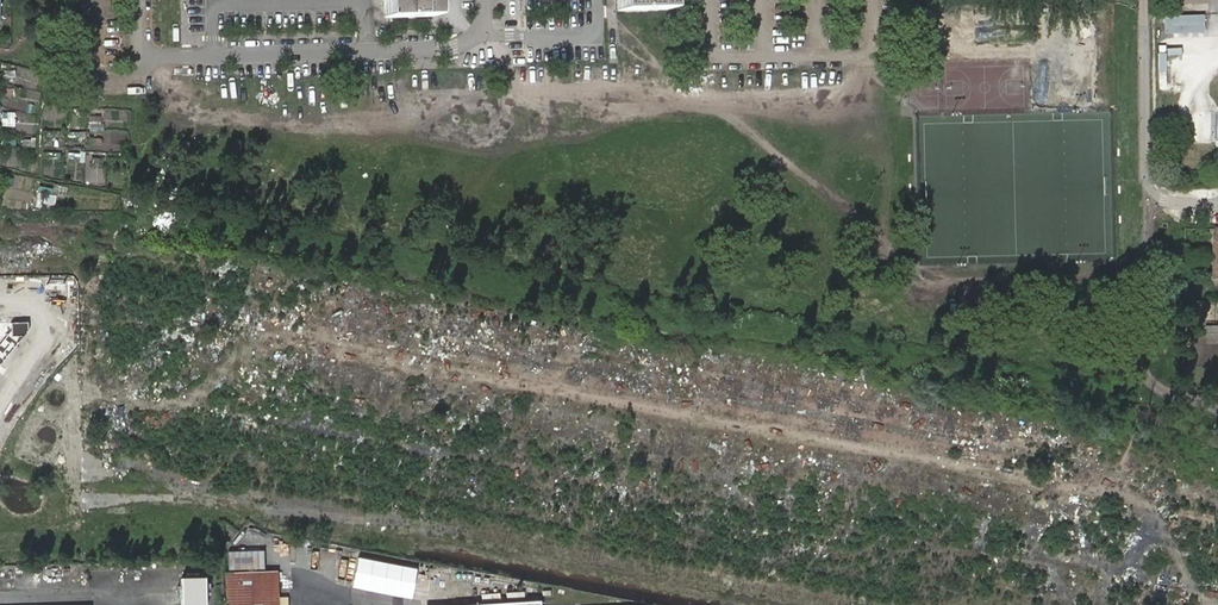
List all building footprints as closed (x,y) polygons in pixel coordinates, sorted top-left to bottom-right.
[(432,16),(431,0),(386,0),(387,17),(391,17),(427,16),(432,16)] [(619,11),(624,11),(660,10),(665,10),(664,0),(619,0),(619,11)] [(1163,35),(1204,35),(1205,16),(1164,15),(1163,35)] [(35,147),(35,138),(23,138),(23,147),(35,147)] [(54,206),(56,196),(45,194),(43,204),(54,206)] [(28,333),(28,323),(0,324),(0,367),(28,333)] [(227,604),(287,604),(287,598),(277,598),(276,571),(226,573),(227,604)]
